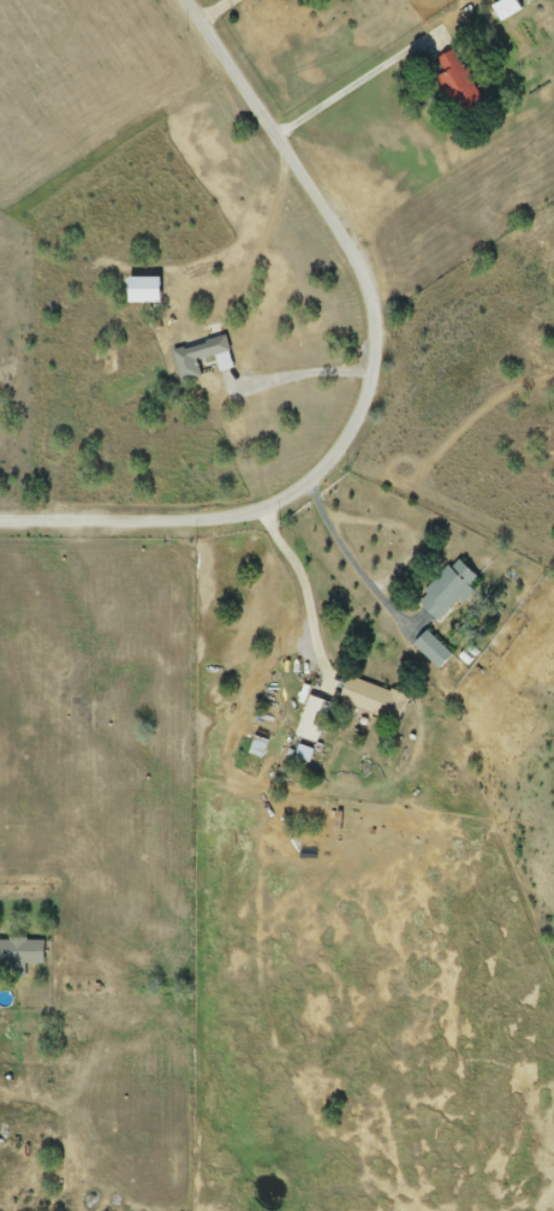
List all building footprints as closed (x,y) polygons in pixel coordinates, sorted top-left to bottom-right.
[(516,0),(504,0),(492,8),(502,23),(522,10),(516,0)] [(484,103),(451,51),(428,66),(461,117),(484,103)] [(173,350),(180,383),(201,380),(197,361),(229,355),(227,340),(173,350)] [(416,603),(439,623),(459,601),(461,602),(480,580),(454,558),(416,603)] [(412,647),(440,670),(452,656),(425,632),(412,647)] [(401,722),(408,695),(345,680),(339,708),(401,722)] [(296,737),(317,744),(330,704),(309,697),(296,737)] [(43,940),(0,941),(0,968),(44,967),(43,940)]
